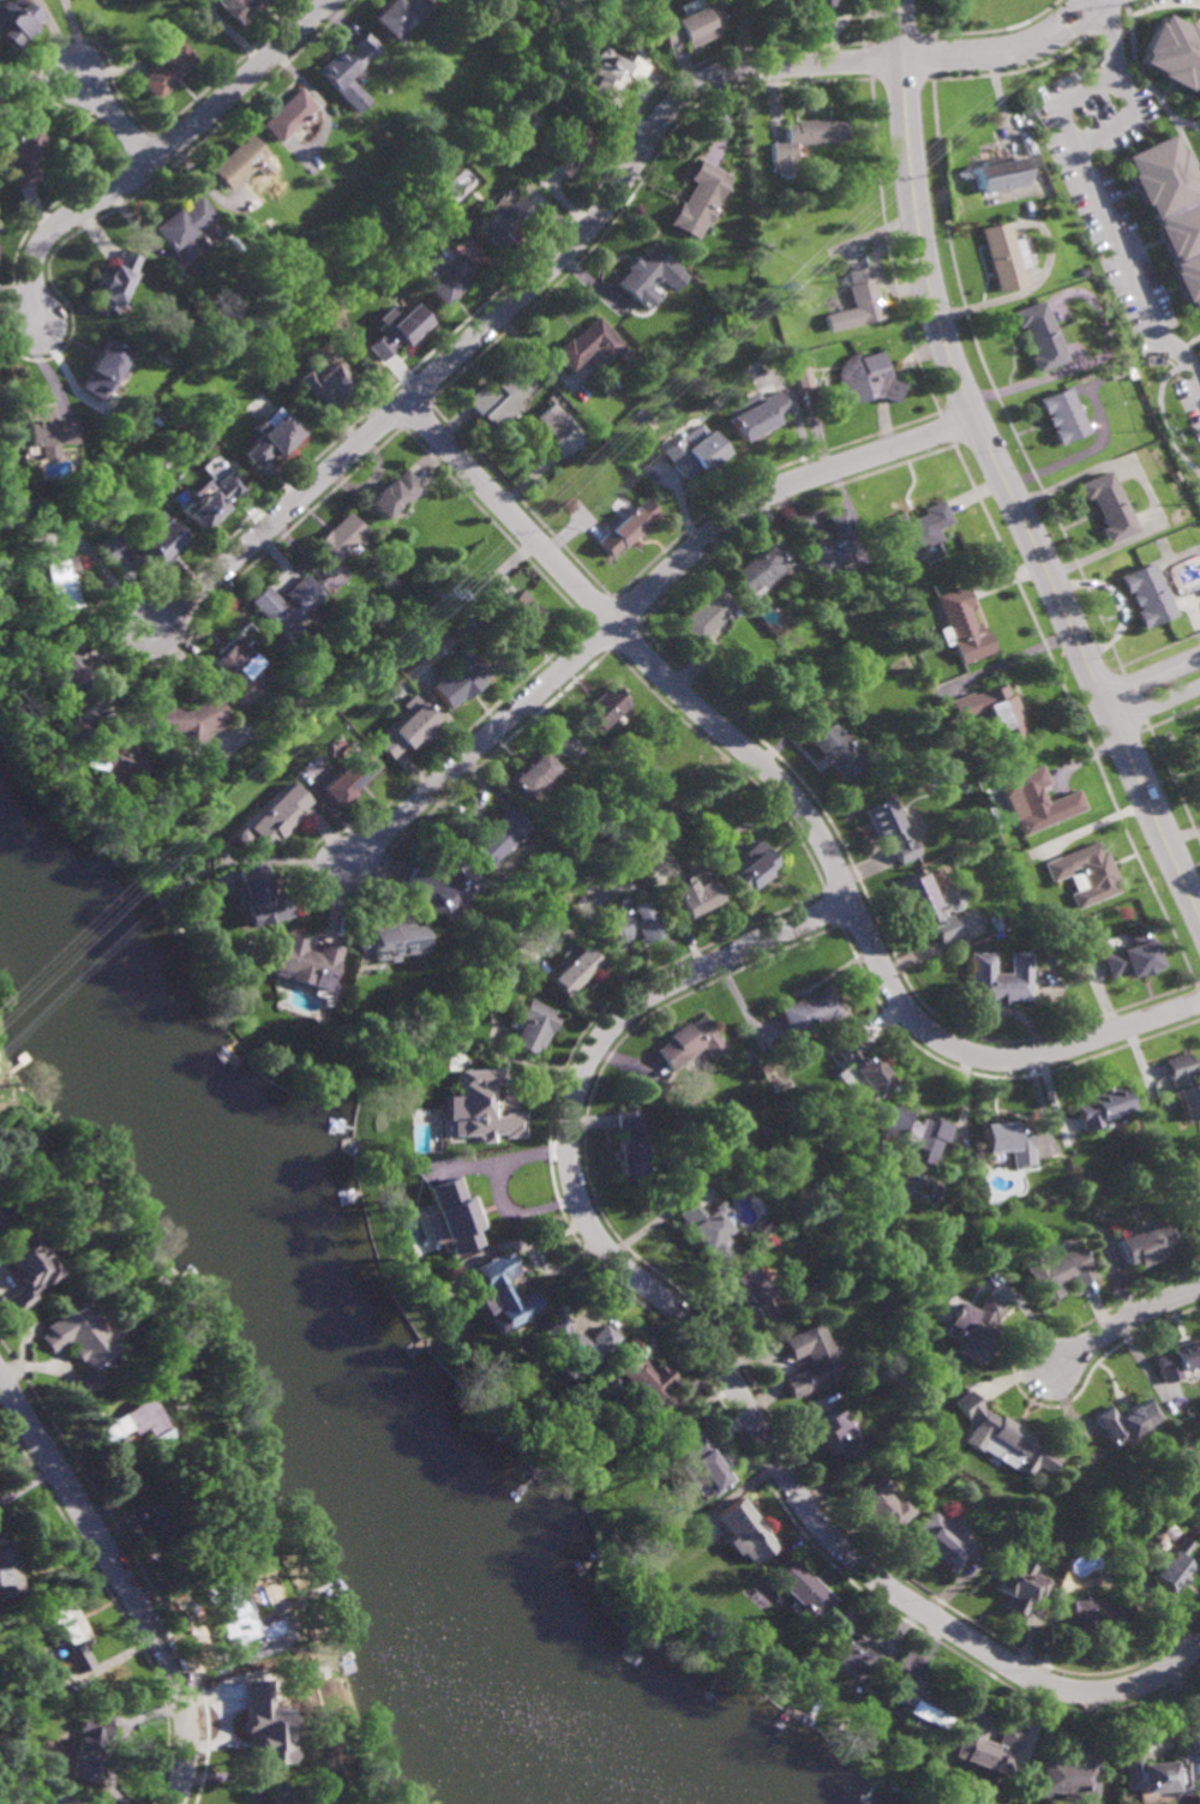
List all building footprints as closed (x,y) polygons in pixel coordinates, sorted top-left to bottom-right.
[(14,7),(20,0),(24,0),(40,13),(31,23),(35,25),(22,42),(18,38),(11,48),(0,39),(0,0),(5,0),(14,7)] [(241,24),(215,0),(264,0),(259,5),(258,4),(247,14),(248,16),(241,24)] [(372,16),(388,0),(425,0),(430,5),(415,19),(412,16),(392,36),(372,16)] [(829,5),(828,0),(806,0),(808,8),(829,5)] [(721,20),(712,25),(714,31),(683,46),(680,38),(662,47),(653,26),(671,18),(702,4),(702,5),(713,1),(721,20)] [(1198,29),(1199,30),(1199,89),(1188,82),(1184,86),(1174,80),(1176,77),(1172,76),(1170,79),(1160,73),(1162,71),(1141,60),(1146,50),(1144,49),(1158,23),(1160,24),(1164,16),(1183,26),(1186,22),(1195,26),(1193,30),(1196,32),(1198,29)] [(335,89),(318,71),(343,47),(348,54),(356,46),(354,43),(366,31),(380,47),(335,89)] [(156,100),(138,80),(181,41),(197,58),(169,83),(172,85),(156,100)] [(622,60),(625,54),(644,65),(635,83),(628,79),(612,107),(601,101),(599,103),(587,97),(587,96),(575,89),(586,71),(587,72),(593,60),(601,65),(602,62),(604,62),(608,53),(622,60)] [(278,142),(262,122),(300,88),(318,107),(278,142)] [(833,120),(844,120),(845,140),(793,144),(794,160),(793,160),(793,175),(790,176),(784,178),(784,175),(779,175),(779,172),(773,172),(770,143),(786,142),(786,122),(796,122),(796,120),(833,118),(833,120)] [(564,178),(539,162),(564,120),(589,136),(564,178)] [(18,186),(14,162),(8,127),(37,122),(43,156),(35,158),(38,182),(18,186)] [(259,173),(253,167),(228,190),(209,169),(248,133),(268,154),(263,158),(269,164),(259,173)] [(1199,196),(1199,199),(1199,314),(1190,318),(1183,301),(1180,302),(1166,274),(1170,271),(1166,265),(1170,264),(1165,254),(1163,256),(1150,227),(1152,226),(1150,218),(1146,220),(1140,204),(1136,205),(1123,175),(1126,174),(1118,157),(1169,134),(1176,151),(1180,150),(1193,179),(1190,181),(1196,196),(1199,196)] [(1007,160),(1016,157),(1021,180),(1019,180),(1020,185),(1001,188),(1000,184),(996,185),(997,190),(978,194),(977,188),(974,190),(970,166),(979,163),(978,161),(1006,155),(1007,160)] [(714,209),(718,210),(710,223),(707,221),(697,239),(668,222),(679,202),(683,203),(695,181),(688,178),(698,158),(732,176),(714,209)] [(217,216),(190,238),(199,250),(181,264),(154,228),(179,208),(181,211),(202,194),(217,216)] [(530,211),(508,233),(512,239),(496,254),(470,227),(488,211),(491,214),(504,202),(508,204),(516,196),(530,211)] [(1008,240),(1024,236),(1031,264),(1015,268),(1020,286),(994,293),(977,228),(1003,221),(1008,240)] [(674,262),(640,301),(618,282),(629,269),(626,268),(637,256),(640,257),(653,242),(674,262)] [(118,307),(116,306),(114,313),(96,305),(100,298),(98,298),(102,287),(101,287),(107,274),(109,275),(114,264),(119,266),(127,251),(142,258),(118,307)] [(470,268),(457,280),(462,284),(438,306),(418,284),(428,275),(422,269),(436,257),(442,264),(456,251),(470,268)] [(872,292),(874,290),(878,308),(877,308),(880,319),(828,331),(823,314),(852,307),(846,284),(850,284),(846,271),(866,266),(872,292)] [(1062,361),(1033,373),(1027,358),(1030,356),(1018,326),(1015,329),(1008,312),(1037,300),(1062,361)] [(430,320),(420,330),(422,332),(407,346),(402,341),(392,349),(394,350),(380,362),(366,347),(377,337),(371,331),(379,323),(376,319),(389,307),(398,318),(414,304),(430,320)] [(625,347),(607,364),(595,349),(571,372),(553,352),(568,338),(570,341),(598,316),(625,347)] [(715,326),(712,320),(716,316),(720,322),(715,326)] [(102,402),(79,388),(90,372),(86,370),(107,340),(130,355),(110,385),(112,386),(102,402)] [(883,367),(898,383),(899,384),(892,403),(875,396),(850,404),(846,392),(840,394),(836,383),(836,376),(838,370),(840,364),(845,358),(850,354),(854,352),(857,358),(877,352),(883,367)] [(356,386),(338,403),(340,406),(329,415),(296,380),(306,371),(316,380),(335,362),(356,386)] [(515,402),(520,408),(493,432),(466,401),(482,386),(492,397),(499,390),(494,385),(517,365),(535,384),(515,402)] [(799,392),(792,370),(808,366),(814,389),(799,392)] [(1126,379),(1122,367),(1127,366),(1132,377),(1126,379)] [(1108,380),(1104,373),(1117,368),(1120,376),(1108,380)] [(1086,433),(1057,446),(1050,431),(1052,430),(1051,426),(1048,427),(1044,418),(1046,416),(1045,413),(1043,414),(1036,400),(1064,386),(1086,433)] [(756,440),(754,437),(742,443),(728,418),(763,400),(763,398),(778,390),(790,412),(775,419),(778,424),(764,431),(766,436),(756,440)] [(556,442),(535,419),(553,402),(574,426),(556,442)] [(282,415),(284,413),(304,434),(278,459),(275,454),(257,472),(241,456),(254,443),(253,442),(259,436),(253,428),(276,408),(282,415)] [(76,444),(55,445),(56,459),(38,460),(37,446),(11,449),(10,426),(30,425),(30,421),(35,421),(35,424),(37,424),(37,421),(42,421),(43,425),(55,424),(55,421),(74,420),(76,444)] [(706,434),(710,431),(728,454),(701,474),(697,469),(684,481),(661,451),(680,437),(682,438),(697,425),(706,434)] [(410,503),(408,501),(386,522),(368,503),(384,487),(386,490),(407,469),(425,489),(410,503)] [(233,504),(227,498),(221,504),(227,510),(217,520),(220,522),(214,527),(211,525),(202,534),(181,511),(191,503),(194,508),(217,486),(216,485),(230,472),(247,490),(233,504)] [(1133,532),(1102,546),(1094,531),(1100,528),(1087,498),(1081,502),(1074,486),(1105,472),(1133,532)] [(656,513),(647,522),(648,523),(638,534),(634,539),(632,539),(622,549),(619,546),(607,558),(594,544),(624,515),(623,514),(629,509),(630,510),(632,508),(634,510),(644,499),(656,513)] [(952,522),(935,529),(941,543),(934,546),(938,556),(925,562),(922,556),(906,563),(887,520),(901,514),(905,522),(924,514),(922,509),(941,501),(952,522)] [(862,551),(835,563),(839,570),(816,580),(802,547),(826,537),(828,540),(834,538),(826,517),(842,509),(862,551)] [(329,570),(311,550),(349,513),(368,533),(329,570)] [(185,541),(182,543),(186,546),(164,568),(161,564),(158,567),(155,562),(142,575),(122,556),(138,540),(140,543),(149,535),(149,532),(154,528),(157,528),(166,521),(185,541)] [(91,543),(108,562),(125,547),(107,528),(91,543)] [(787,570),(763,589),(762,588),(748,600),(728,576),(754,556),(755,557),(768,546),(787,570)] [(49,618),(48,615),(41,616),(37,603),(46,600),(36,567),(70,557),(73,574),(66,576),(76,611),(49,618)] [(1170,618),(1139,631),(1132,615),(1135,612),(1133,609),(1132,609),(1127,598),(1128,597),(1126,593),(1122,594),(1115,579),(1146,564),(1170,618)] [(281,639),(250,603),(266,587),(282,605),(288,599),(283,594),(305,575),(325,598),(281,639)] [(736,606),(694,646),(674,624),(694,607),(691,605),(700,597),(701,599),(718,585),(736,606)] [(973,625),(977,624),(980,631),(984,630),(994,653),(961,666),(953,645),(944,648),(937,630),(947,627),(935,598),(962,586),(971,607),(967,609),(973,625)] [(504,665),(485,645),(514,619),(503,609),(522,591),(548,621),(521,646),(523,648),(504,665)] [(94,646),(78,660),(94,677),(83,688),(84,689),(80,693),(79,690),(72,696),(64,688),(58,693),(47,679),(50,676),(44,669),(46,667),(38,659),(60,640),(64,645),(80,630),(94,646)] [(239,691),(212,663),(238,640),(264,669),(239,691)] [(463,702),(462,700),(449,711),(430,689),(457,666),(454,661),(467,651),(488,677),(481,683),(484,687),(463,702)] [(1008,694),(1012,693),(1022,720),(1019,721),(1024,733),(1000,743),(985,708),(956,719),(949,699),(972,690),(973,694),(1003,682),(1008,694)] [(594,732),(577,714),(608,684),(625,702),(594,732)] [(227,718),(204,729),(204,744),(178,743),(178,733),(169,733),(169,747),(158,745),(160,707),(190,708),(215,695),(227,718)] [(422,702),(425,700),(442,718),(432,727),(434,730),(422,742),(419,739),(409,748),(407,745),(391,759),(377,743),(410,713),(403,705),(414,695),(422,702)] [(67,745),(61,738),(67,731),(61,725),(76,712),(89,726),(67,745)] [(834,726),(835,724),(844,732),(841,735),(865,761),(842,780),(828,763),(827,766),(818,756),(821,755),(808,739),(829,721),(834,726)] [(1189,735),(1199,730),(1199,760),(1189,735)] [(113,743),(114,737),(124,741),(124,738),(139,743),(136,753),(144,755),(137,779),(121,774),(118,786),(98,780),(102,769),(80,762),(84,754),(85,754),(91,737),(113,743)] [(523,799),(512,787),(509,784),(510,784),(506,779),(539,748),(558,767),(523,799)] [(341,808),(323,787),(366,749),(382,766),(353,791),(356,795),(341,808)] [(1045,781),(1046,783),(1038,786),(1045,802),(1075,789),(1084,808),(1022,835),(1015,820),(1014,821),(1003,795),(1004,795),(997,779),(1018,769),(1019,772),(1038,763),(1045,781)] [(265,851),(257,843),(259,839),(248,828),(295,783),(314,802),(302,813),(302,814),(265,851)] [(911,841),(912,840),(919,857),(900,865),(890,844),(893,843),(889,834),(878,839),(865,809),(892,797),(906,828),(905,828),(911,841)] [(527,827),(488,865),(468,845),(479,834),(480,834),(488,826),(488,825),(500,813),(502,814),(508,808),(527,827)] [(1102,851),(1104,850),(1117,880),(1114,881),(1118,892),(1076,910),(1070,893),(1075,891),(1069,876),(1080,871),(1079,867),(1069,870),(1072,874),(1052,882),(1044,864),(1097,841),(1102,851)] [(754,891),(751,887),(743,893),(728,875),(766,846),(779,864),(772,870),(774,875),(754,891)] [(475,881),(479,886),(469,893),(470,894),(456,905),(455,903),(443,912),(439,907),(432,913),(425,903),(422,904),(416,895),(419,893),(416,889),(404,885),(413,867),(431,875),(430,877),(432,881),(450,867),(449,865),(460,857),(476,880),(475,881)] [(275,895),(287,892),(294,916),(251,928),(245,904),(247,903),(238,867),(265,859),(275,895)] [(703,877),(698,874),(698,868),(704,865),(709,869),(708,874),(703,877)] [(938,905),(943,903),(940,894),(942,889),(950,885),(956,887),(956,888),(960,887),(966,900),(962,901),(964,904),(960,909),(954,912),(948,910),(944,912),(946,915),(942,917),(943,918),(953,915),(961,935),(941,943),(936,933),(925,937),(916,917),(913,917),(898,883),(924,871),(938,905)] [(695,887),(703,882),(704,883),(712,880),(724,903),(688,921),(676,897),(673,898),(672,894),(673,893),(671,889),(691,880),(695,887)] [(641,942),(637,934),(623,941),(620,939),(612,943),(601,922),(643,900),(660,933),(641,942)] [(372,963),(371,954),(356,957),(353,935),(368,933),(367,928),(388,925),(386,919),(403,917),(404,929),(419,927),(424,955),(372,963)] [(1148,940),(1151,939),(1159,966),(1150,970),(1151,972),(1140,976),(1139,973),(1129,977),(1127,972),(1109,978),(1102,955),(1134,946),(1130,937),(1146,933),(1148,940)] [(304,949),(316,953),(319,941),(341,947),(330,983),(329,983),(326,990),(271,973),(281,941),(283,942),(286,935),(306,941),(304,949)] [(578,951),(583,946),(592,954),(592,953),(602,964),(565,999),(547,979),(564,964),(564,963),(566,960),(560,954),(571,943),(578,951)] [(1024,953),(1031,953),(1031,1001),(1007,1001),(1007,1003),(996,1003),(996,1000),(970,1000),(970,953),(995,953),(995,973),(1012,973),(1012,953),(1016,953),(1024,953)] [(218,977),(214,970),(220,966),(224,972),(218,977)] [(828,1021),(827,1018),(791,1035),(779,1009),(828,987),(841,1015),(828,1021)] [(241,997),(230,997),(230,989),(241,989),(241,997)] [(550,1035),(548,1033),(540,1049),(536,1048),(533,1055),(521,1049),(520,1053),(515,1050),(516,1048),(509,1044),(521,1020),(516,1018),(526,999),(559,1014),(550,1035)] [(728,1049),(714,1061),(704,1048),(671,1073),(654,1051),(671,1039),(667,1036),(686,1021),(689,1025),(703,1015),(728,1049)] [(864,1049),(858,1054),(862,1061),(870,1054),(892,1084),(868,1101),(860,1091),(864,1089),(845,1063),(844,1065),(832,1048),(852,1032),(864,1049)] [(1193,1085),(1199,1083),(1199,1118),(1186,1122),(1175,1090),(1174,1090),(1171,1080),(1170,1081),(1163,1060),(1186,1053),(1193,1074),(1189,1075),(1193,1085)] [(493,1117),(503,1117),(503,1114),(524,1114),(526,1138),(504,1138),(504,1143),(479,1143),(479,1135),(458,1137),(458,1119),(460,1119),(458,1086),(456,1086),(456,1071),(499,1069),(500,1085),(492,1086),(493,1117)] [(1109,1090),(1122,1086),(1130,1111),(1123,1113),(1123,1115),(1110,1119),(1110,1117),(1099,1121),(1100,1126),(1082,1132),(1074,1105),(1091,1101),(1090,1096),(1100,1093),(1099,1089),(1108,1085),(1109,1090)] [(922,1123),(923,1119),(934,1122),(935,1120),(953,1127),(946,1144),(941,1141),(932,1167),(919,1162),(923,1151),(911,1147),(912,1144),(899,1139),(898,1144),(878,1137),(889,1107),(910,1114),(907,1119),(922,1123)] [(644,1174),(619,1176),(617,1143),(622,1141),(622,1135),(618,1135),(617,1113),(638,1110),(644,1174)] [(1013,1127),(1030,1125),(1033,1165),(1010,1168),(1009,1152),(984,1155),(982,1126),(1013,1122),(1013,1127)] [(455,1176),(426,1187),(433,1209),(418,1215),(430,1247),(444,1241),(449,1257),(480,1246),(474,1229),(482,1227),(472,1198),(463,1200),(455,1176)] [(1190,1200),(1199,1197),(1199,1225),(1190,1200)] [(721,1221),(730,1231),(722,1236),(732,1251),(713,1265),(697,1242),(696,1243),(676,1215),(691,1203),(700,1215),(722,1199),(732,1212),(721,1221)] [(8,1218),(0,1227),(0,1210),(8,1218)] [(1154,1227),(1165,1222),(1176,1248),(1166,1253),(1168,1257),(1139,1269),(1136,1261),(1128,1265),(1117,1241),(1138,1233),(1135,1228),(1152,1221),(1154,1227)] [(46,1265),(50,1265),(54,1271),(54,1273),(56,1276),(32,1294),(37,1301),(17,1317),(5,1302),(24,1287),(18,1279),(20,1277),(14,1270),(13,1272),(0,1257),(28,1235),(30,1235),(38,1246),(36,1247),(38,1252),(37,1253),(46,1265)] [(1097,1278),(1078,1288),(1073,1279),(1060,1287),(1063,1295),(1045,1305),(1022,1263),(1042,1253),(1046,1264),(1080,1246),(1097,1278)] [(514,1300),(530,1291),(534,1299),(535,1297),(539,1303),(536,1305),(540,1312),(528,1318),(529,1319),(521,1324),(520,1321),(496,1335),(487,1320),(496,1317),(494,1312),(484,1317),(475,1299),(485,1294),(472,1270),(506,1252),(518,1275),(504,1282),(514,1300)] [(779,1309),(761,1323),(750,1308),(746,1311),(721,1277),(744,1260),(779,1309)] [(1006,1306),(996,1325),(992,1323),(989,1332),(996,1336),(991,1345),(992,1347),(985,1359),(984,1359),(979,1367),(956,1355),(956,1354),(949,1349),(954,1341),(953,1339),(959,1329),(967,1333),(977,1314),(986,1296),(1006,1306)] [(89,1325),(96,1320),(109,1339),(103,1343),(110,1353),(84,1371),(79,1362),(74,1365),(66,1351),(68,1350),(64,1344),(49,1355),(38,1339),(47,1335),(43,1329),(65,1313),(64,1312),(70,1308),(71,1309),(76,1306),(89,1325)] [(588,1347),(592,1343),(589,1341),(602,1326),(618,1338),(604,1354),(602,1353),(580,1379),(574,1373),(568,1380),(557,1371),(563,1362),(538,1341),(559,1315),(571,1325),(568,1329),(588,1347)] [(844,1376),(792,1402),(781,1380),(810,1367),(804,1354),(790,1361),(780,1341),(817,1323),(844,1376)] [(1171,1348),(1199,1339),(1199,1367),(1181,1373),(1183,1379),(1164,1385),(1156,1360),(1172,1354),(1171,1348)] [(640,1361),(641,1360),(649,1368),(654,1362),(672,1383),(644,1409),(642,1408),(635,1414),(612,1390),(604,1388),(602,1379),(608,1374),(614,1376),(611,1373),(632,1353),(640,1361)] [(985,1413),(985,1412),(1000,1421),(1002,1418),(1034,1439),(1032,1443),(1046,1452),(1045,1454),(1056,1461),(1049,1474),(1034,1464),(1028,1474),(1015,1466),(1020,1458),(1013,1454),(1013,1452),(1010,1451),(1010,1452),(991,1440),(985,1449),(968,1438),(974,1428),(968,1420),(967,1421),(955,1404),(971,1392),(983,1409),(982,1409),(985,1413)] [(1159,1421),(1130,1442),(1129,1439),(1114,1450),(1092,1418),(1109,1406),(1117,1418),(1122,1415),(1121,1414),(1133,1406),(1134,1407),(1145,1400),(1159,1421)] [(169,1443),(162,1446),(161,1445),(158,1446),(158,1448),(152,1451),(144,1434),(131,1442),(126,1432),(118,1436),(118,1438),(103,1446),(95,1430),(109,1421),(110,1424),(119,1419),(119,1416),(146,1401),(169,1443)] [(846,1464),(840,1454),(832,1458),(820,1437),(827,1433),(821,1424),(839,1413),(864,1454),(846,1464)] [(718,1458),(721,1456),(730,1467),(726,1469),(733,1480),(713,1496),(702,1481),(692,1488),(677,1468),(684,1462),(676,1451),(700,1433),(718,1458)] [(895,1498),(902,1492),(917,1508),(892,1530),(886,1522),(883,1523),(860,1498),(862,1497),(854,1490),(880,1467),(893,1482),(887,1488),(895,1498)] [(174,1498),(196,1529),(190,1533),(199,1545),(182,1557),(173,1544),(168,1547),(149,1518),(154,1515),(144,1500),(160,1488),(169,1503),(174,1498)] [(779,1544),(754,1562),(750,1556),(748,1557),(742,1550),(738,1552),(727,1539),(733,1534),(718,1512),(743,1493),(779,1544)] [(944,1520),(948,1516),(962,1529),(960,1533),(973,1545),(950,1570),(911,1535),(934,1510),(944,1520)] [(1189,1520),(1199,1510),(1199,1533),(1189,1520)] [(1183,1587),(1180,1583),(1172,1592),(1152,1575),(1184,1535),(1193,1542),(1182,1557),(1193,1565),(1186,1574),(1190,1577),(1183,1587)] [(22,1594),(0,1597),(0,1537),(11,1536),(13,1559),(16,1559),(22,1594)] [(806,1625),(787,1605),(792,1600),(772,1578),(794,1557),(834,1599),(806,1625)] [(1004,1563),(1007,1559),(1016,1564),(1020,1558),(1033,1565),(1030,1571),(1039,1577),(1040,1575),(1049,1578),(1038,1598),(1032,1594),(1028,1600),(1027,1599),(1019,1614),(1003,1606),(1009,1595),(1006,1594),(1006,1595),(992,1588),(997,1578),(985,1572),(994,1558),(1004,1563)] [(256,1632),(239,1641),(240,1643),(226,1650),(218,1635),(222,1634),(218,1628),(216,1630),(214,1624),(224,1619),(215,1600),(206,1604),(199,1588),(215,1580),(217,1587),(232,1580),(256,1632)] [(86,1636),(77,1641),(80,1648),(83,1647),(92,1666),(73,1674),(64,1655),(68,1653),(62,1642),(64,1641),(54,1620),(48,1623),(43,1612),(54,1606),(68,1599),(86,1636)] [(1133,1623),(1093,1623),(1093,1628),(1069,1626),(1069,1599),(1103,1600),(1103,1604),(1133,1604),(1133,1623)] [(857,1647),(859,1644),(866,1649),(868,1648),(880,1656),(881,1654),(886,1656),(876,1672),(868,1666),(862,1676),(853,1671),(851,1676),(816,1652),(835,1622),(844,1628),(842,1630),(852,1636),(848,1641),(857,1647)] [(940,1728),(926,1722),(922,1731),(910,1725),(913,1716),(904,1710),(904,1709),(900,1707),(901,1703),(888,1697),(900,1672),(920,1682),(917,1689),(952,1704),(940,1728)] [(254,1682),(265,1680),(268,1700),(277,1698),(280,1718),(269,1719),(271,1746),(241,1750),(234,1684),(250,1682),(250,1680),(253,1679),(254,1682)] [(996,1744),(1003,1725),(1024,1732),(1016,1751),(1003,1746),(1002,1750),(1016,1755),(1008,1776),(952,1755),(970,1708),(990,1715),(980,1739),(996,1744)] [(102,1742),(101,1740),(98,1750),(101,1750),(97,1772),(94,1770),(91,1781),(66,1776),(78,1713),(107,1719),(102,1742)] [(1176,1726),(1199,1725),(1199,1757),(1199,1780),(1189,1781),(1189,1793),(1169,1794),(1169,1791),(1139,1792),(1138,1788),(1123,1790),(1121,1756),(1136,1756),(1138,1762),(1166,1761),(1166,1752),(1178,1752),(1176,1726)] [(1099,1743),(1094,1798),(1061,1794),(1038,1792),(1040,1757),(1074,1761),(1076,1740),(1099,1743)] [(314,1792),(312,1803),(274,1803),(275,1786),(272,1782),(314,1792)]
